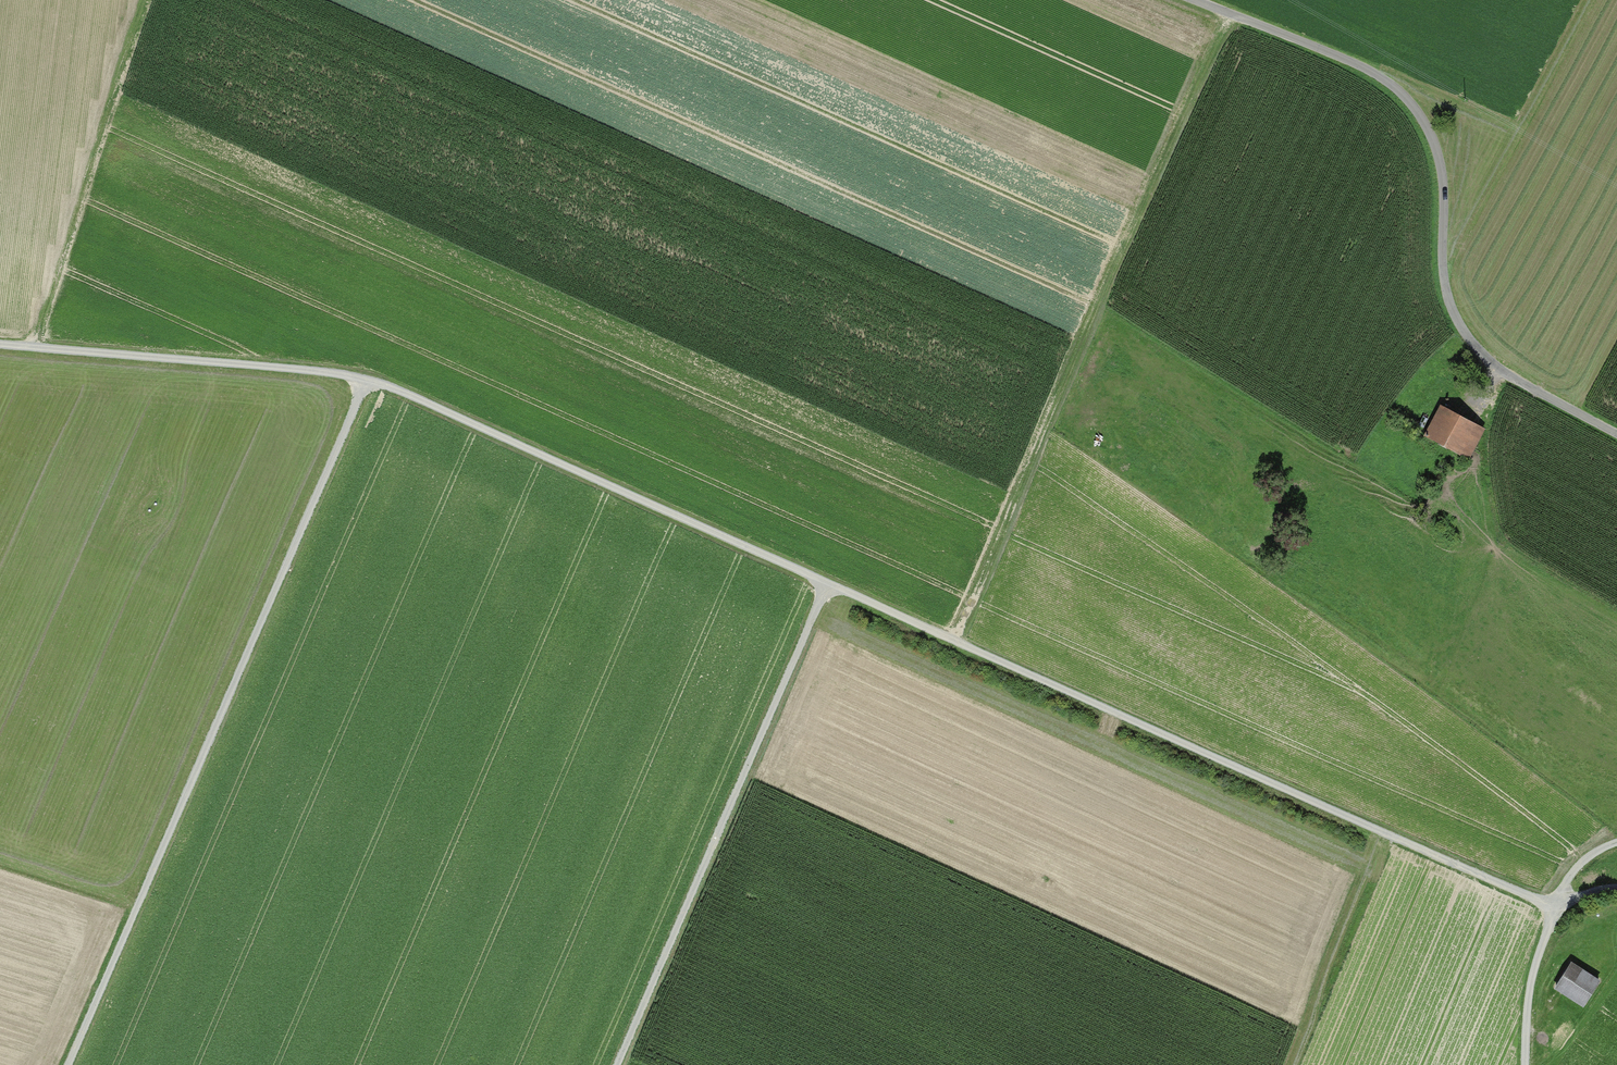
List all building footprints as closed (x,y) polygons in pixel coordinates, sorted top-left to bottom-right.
[(1442,408),(1429,436),(1469,455),(1482,428),(1442,408)] [(1556,983),(1584,1002),(1598,980),(1571,961),(1556,983)]
